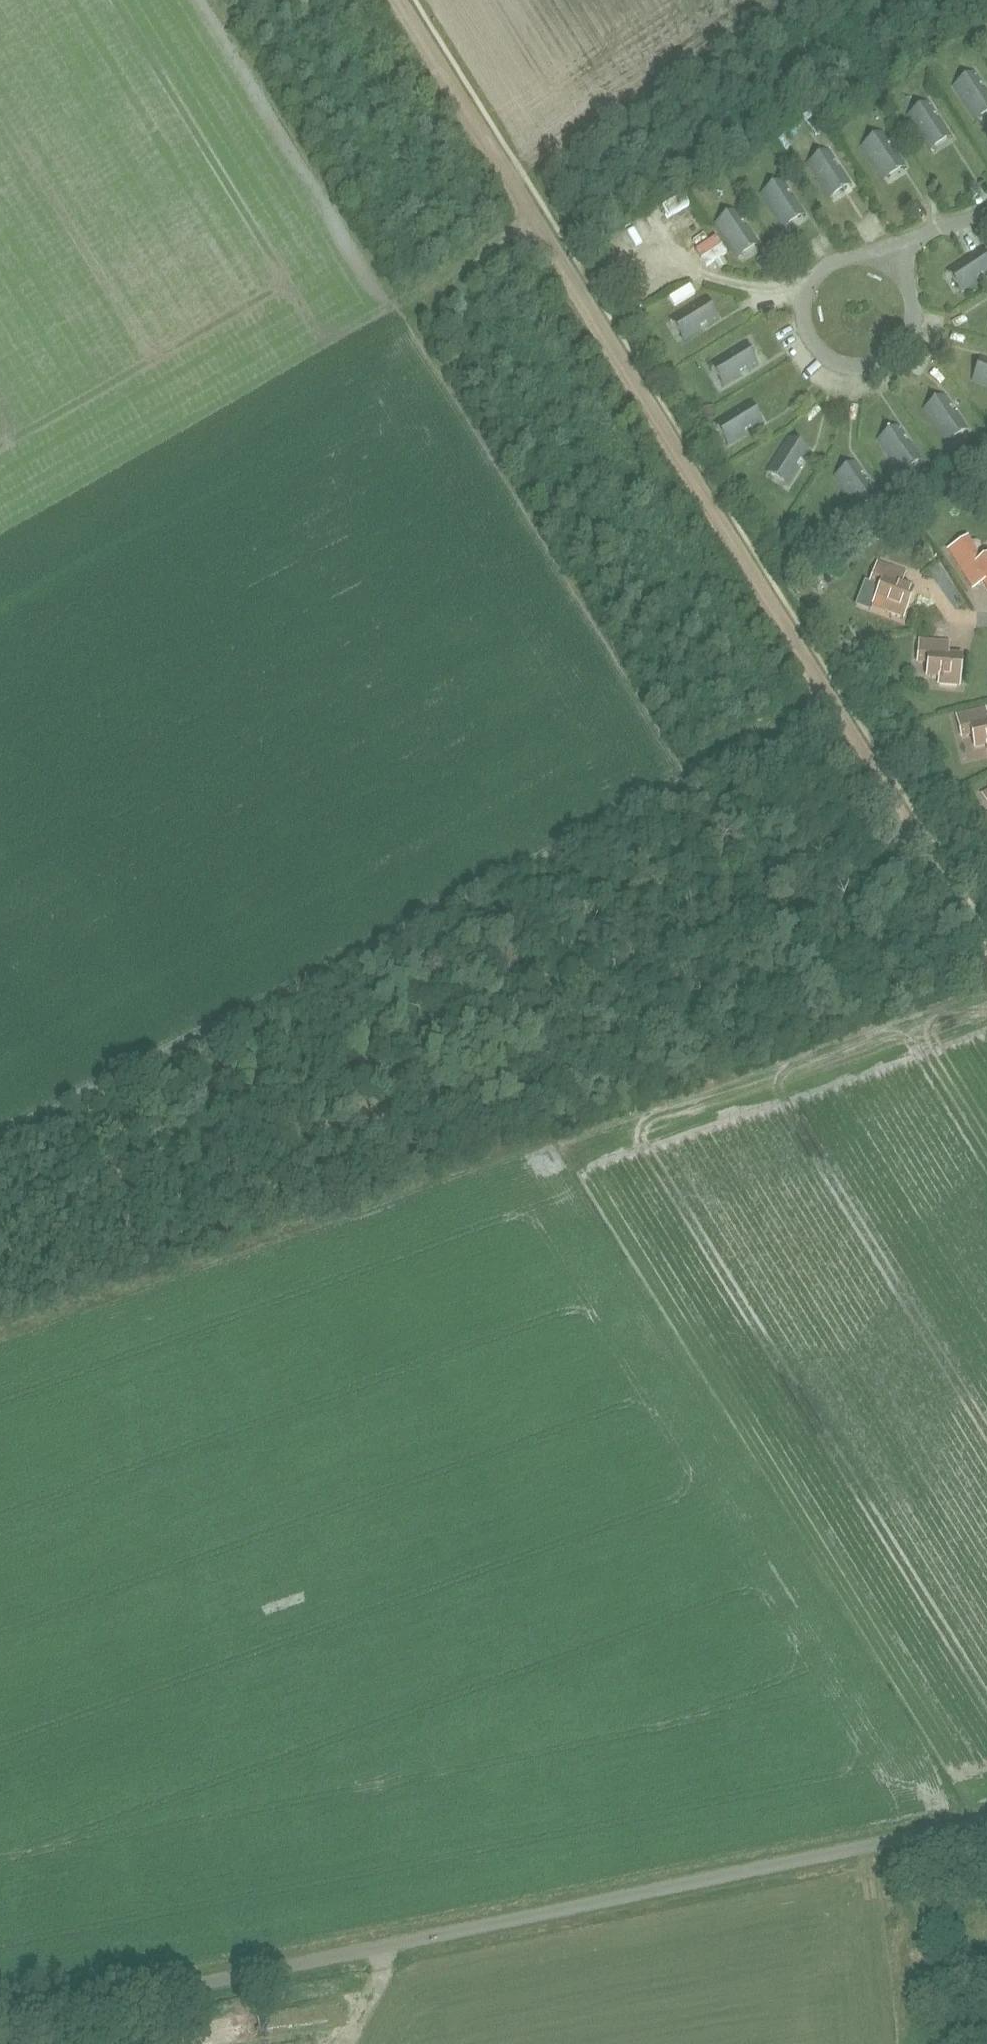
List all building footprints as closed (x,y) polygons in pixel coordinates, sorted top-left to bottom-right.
[(986,111),(986,90),(975,72),(954,86),(975,119),(986,111)] [(929,149),(950,135),(929,102),(908,116),(929,149)] [(825,130),(813,111),(812,110),(803,116),(804,117),(816,136),(825,130)] [(883,179),(905,165),(883,132),(862,146),(883,179)] [(829,197),(850,183),(829,150),(808,164),(829,197)] [(783,226),(804,213),(783,180),(762,194),(783,226)] [(670,206),(678,220),(700,207),(692,194),(670,206)] [(737,256),(758,243),(737,210),(716,224),(737,256)] [(686,233),(702,224),(696,214),(680,224),(686,233)] [(986,273),(986,259),(980,248),(948,269),(961,290),(986,273)] [(684,339),(717,319),(704,297),(671,318),(684,339)] [(723,384),(757,364),(744,342),(710,363),(723,384)] [(983,356),(974,380),(986,385),(986,358),(983,356)] [(946,442),(967,428),(945,395),(924,409),(946,442)] [(728,443),(761,423),(748,401),(715,422),(728,443)] [(900,472),(921,458),(899,426),(878,440),(900,472)] [(788,483),(809,451),(787,438),(767,470),(788,483)] [(857,508),(878,494),(856,462),(835,476),(857,508)] [(982,559),(977,551),(956,564),(972,590),(983,583),(986,589),(986,557),(982,559)] [(905,573),(878,562),(870,581),(880,585),(875,597),(887,601),(884,609),(903,616),(913,588),(900,584),(905,573)] [(919,640),(918,660),(928,661),(927,674),(939,675),(939,683),(959,684),(961,655),(947,654),(948,642),(919,640)] [(957,715),(961,735),(971,733),(974,745),(986,742),(986,744),(986,717),(985,709),(957,715)]
